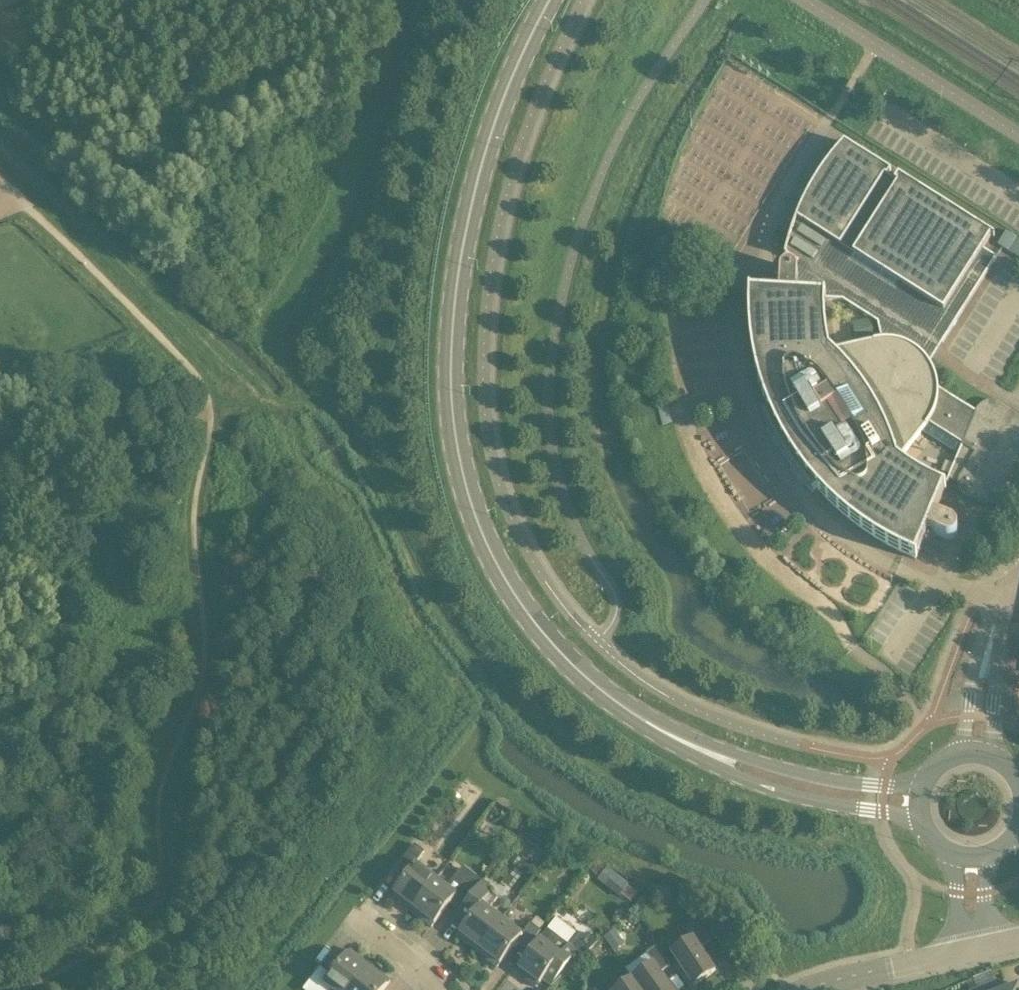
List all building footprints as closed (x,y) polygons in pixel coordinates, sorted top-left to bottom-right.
[(849,146),(844,143),(835,153),(820,173),(818,175),(804,199),(795,220),(793,225),(785,252),(799,261),(793,271),(787,269),(783,271),(779,274),(779,287),(778,296),(749,295),(748,308),(750,338),(755,367),(763,396),(769,412),(762,416),(768,430),(775,444),(791,470),(801,482),(811,494),(812,495),(817,491),(821,495),(827,501),(832,507),(838,512),(843,517),(849,521),(855,526),(861,530),(867,535),(874,539),(880,543),(886,546),(893,550),(900,553),(904,555),(907,557),(915,560),(925,536),(927,530),(934,536),(945,541),(947,541),(948,541),(950,541),(951,541),(953,540),(954,539),(955,538),(956,537),(957,536),(957,534),(957,532),(957,531),(957,529),(956,527),(955,526),(954,525),(952,524),(942,520),(932,519),(950,476),(958,480),(958,482),(957,485),(958,487),(958,489),(959,492),(961,494),(962,495),(964,497),(966,497),(980,503),(982,504),(985,504),(988,504),(991,503),(993,502),(996,500),(998,498),(999,497),(1018,465),(1018,416),(1013,412),(1008,419),(991,409),(989,408),(987,407),(985,407),(983,407),(981,408),(979,409),(978,410),(976,411),(975,413),(938,389),(937,384),(936,380),(935,376),(933,372),(931,368),(929,365),(996,259),(982,250),(991,237),(993,239),(994,238),(898,177),(849,146)] [(999,247),(1018,260),(1018,241),(1007,233),(999,247)] [(667,405),(657,408),(663,427),(673,424),(667,405)] [(518,835),(524,839),(532,829),(525,824),(524,826),(518,835)] [(399,864),(409,872),(390,897),(411,912),(436,880),(416,864),(424,853),(414,845),(399,864)] [(436,880),(411,912),(431,928),(450,903),(460,911),(465,904),(481,883),(462,869),(447,888),(436,880)] [(482,882),(481,883),(465,904),(475,912),(456,937),(476,953),(501,920),(489,910),(498,899),(490,893),(492,890),(482,882)] [(526,951),(541,932),(530,924),(522,935),(501,920),(476,953),(497,968),(516,943),(526,951)] [(693,987),(715,972),(699,948),(710,941),(697,921),(686,928),(692,938),(671,952),(693,987)] [(723,921),(710,930),(724,952),(738,943),(723,921)] [(536,988),(544,978),(554,985),(597,943),(589,935),(573,950),(560,939),(564,934),(564,929),(557,924),(553,925),(548,930),(547,930),(515,972),(536,988)] [(603,937),(614,953),(625,945),(614,929),(603,937)] [(660,973),(670,966),(656,946),(625,969),(632,979),(640,989),(672,989),(660,973)] [(332,989),(352,989),(369,967),(349,951),(330,976),(320,968),(303,989),(332,989)] [(390,982),(369,967),(352,989),(384,989),(390,982)] [(632,979),(616,989),(640,989),(632,979)] [(995,981),(973,989),(999,989),(995,981)]
